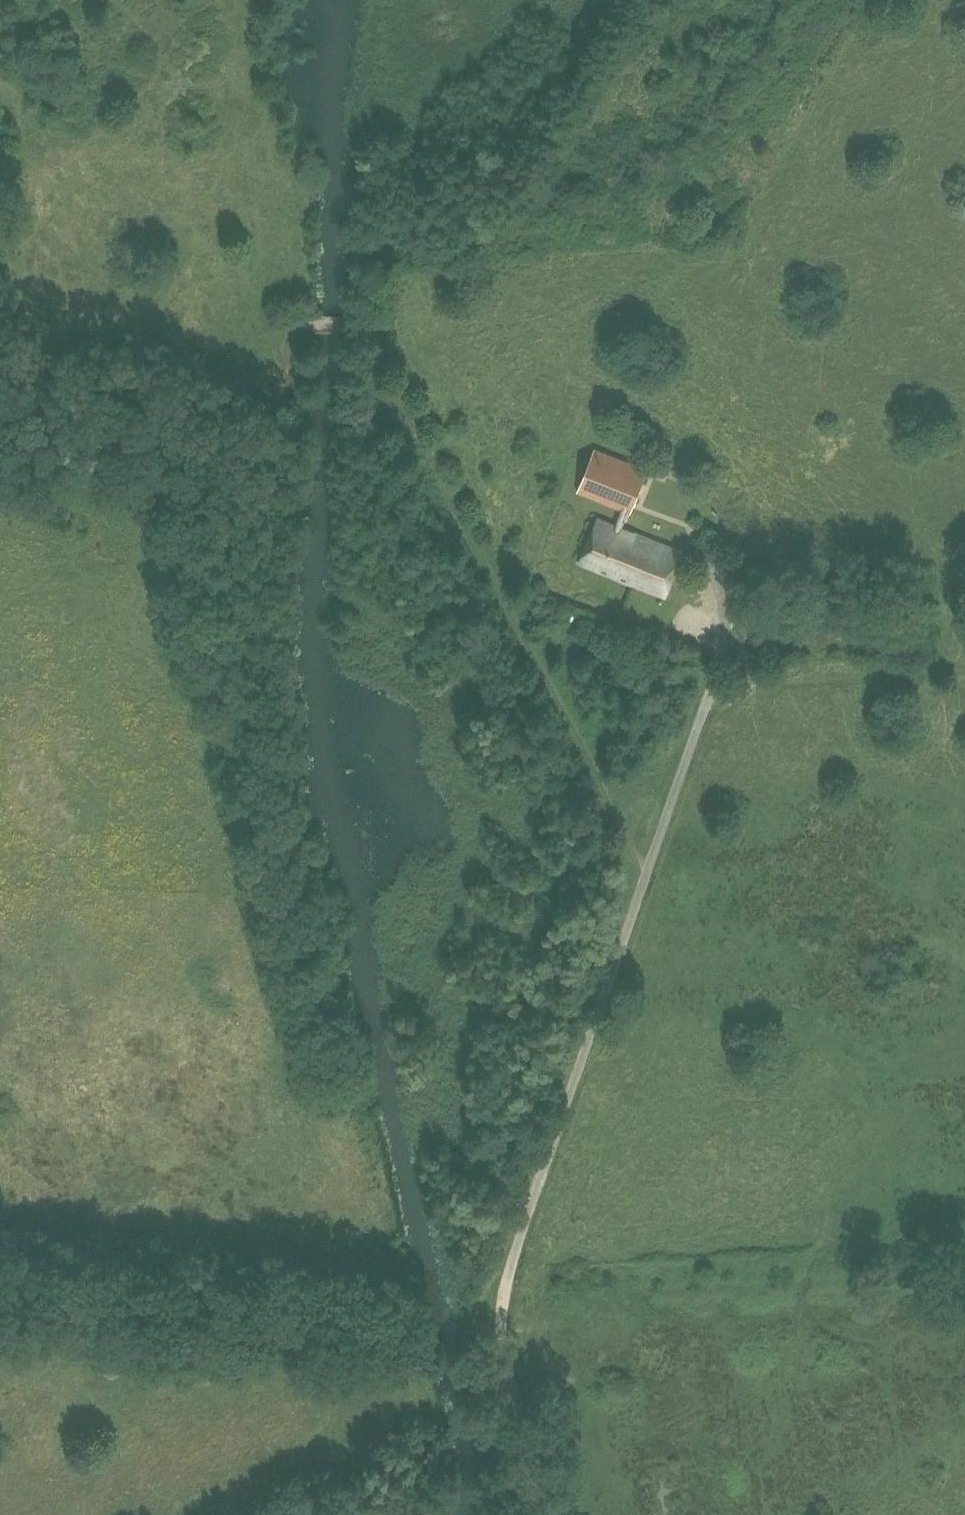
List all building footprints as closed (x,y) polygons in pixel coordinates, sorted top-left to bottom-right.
[(650,469),(597,447),(579,489),(621,506),(630,510),(633,511),(650,469)] [(665,595),(683,551),(623,528),(630,510),(621,506),(614,524),(600,519),(582,561),(665,595)]
